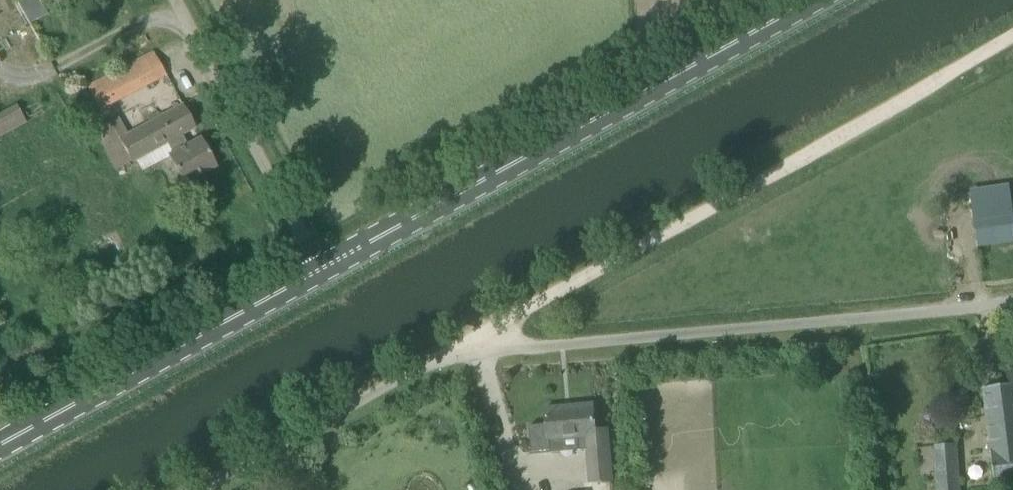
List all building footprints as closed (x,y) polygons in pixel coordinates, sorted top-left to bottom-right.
[(29,26),(47,16),(38,0),(22,0),(17,3),(29,26)] [(154,52),(136,61),(88,88),(100,110),(165,73),(154,52)] [(182,104),(127,134),(117,117),(96,128),(106,147),(117,168),(132,161),(136,159),(142,171),(169,157),(184,183),(215,166),(200,137),(187,144),(182,134),(194,127),(182,104)] [(24,123),(14,105),(0,113),(0,131),(16,122),(19,126),(24,123)] [(992,187),(996,204),(1012,200),(1012,183),(992,187)] [(1012,241),(1012,215),(974,221),(978,246),(1012,241)] [(983,387),(993,484),(1012,482),(1012,383),(983,387)] [(590,482),(592,482),(612,480),(608,430),(596,431),(593,404),(546,408),(547,424),(530,425),(532,451),(551,450),(550,439),(578,437),(579,450),(587,449),(590,482)] [(936,465),(938,489),(961,489),(957,443),(935,445),(936,465)]
